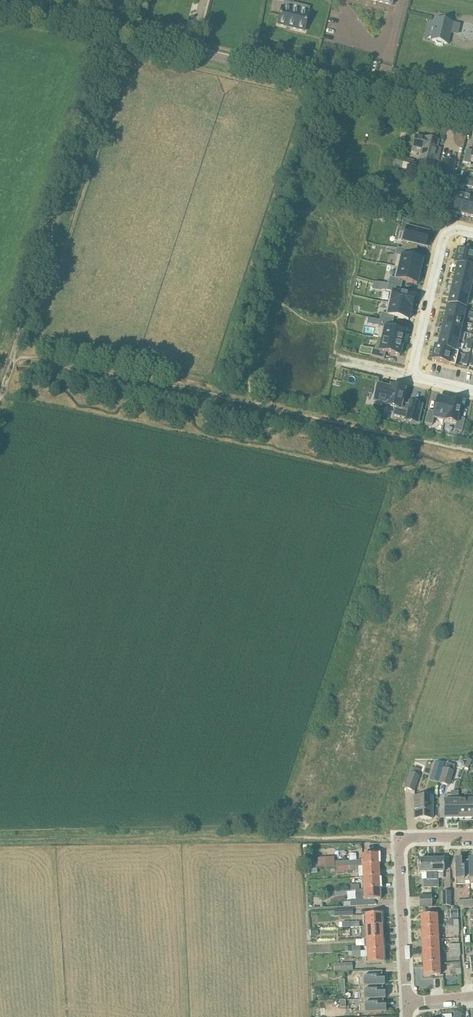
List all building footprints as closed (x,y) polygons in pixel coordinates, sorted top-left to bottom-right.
[(284,1),(278,25),(305,31),(306,25),(308,20),(309,14),(308,13),(292,9),(293,4),(294,0),(279,0),(284,1)] [(436,19),(431,40),(436,41),(436,42),(437,44),(441,45),(443,44),(443,43),(448,44),(451,33),(453,23),(436,19)] [(415,136),(412,152),(421,155),(419,163),(433,167),(434,161),(435,158),(438,158),(439,158),(441,151),(440,151),(437,151),(438,147),(439,141),(425,137),(425,138),(415,136)] [(463,163),(471,165),(471,163),(472,163),(472,151),(466,150),(463,163)] [(392,167),(411,171),(414,161),(395,156),(392,167)] [(454,192),(450,212),(460,214),(465,195),(454,192)] [(460,214),(471,217),(472,206),(472,196),(465,195),(460,214)] [(402,229),(401,232),(406,234),(403,243),(402,250),(410,252),(416,253),(418,247),(426,249),(426,247),(428,248),(429,240),(428,240),(429,234),(416,231),(418,223),(404,220),(402,229)] [(397,256),(395,267),(420,273),(423,261),(408,258),(410,252),(402,250),(397,248),(395,256),(397,256)] [(455,264),(458,264),(458,265),(472,268),(472,253),(458,250),(455,264)] [(455,275),(472,279),(472,268),(458,265),(455,275)] [(390,278),(388,285),(401,288),(403,282),(417,285),(418,280),(420,280),(421,275),(420,275),(420,273),(395,267),(395,268),(397,268),(395,279),(390,278)] [(455,275),(453,284),(471,288),(472,279),(455,275)] [(451,294),(468,299),(471,299),(472,289),(472,288),(471,288),(453,284),(451,294)] [(388,285),(387,291),(391,292),(388,304),(411,309),(415,297),(400,294),(401,288),(388,285)] [(451,294),(448,304),(466,309),(468,299),(451,294)] [(381,314),(380,320),(393,324),(394,317),(409,321),(410,316),(412,316),(413,311),(411,310),(411,309),(388,304),(389,304),(386,315),(381,314)] [(448,307),(445,317),(463,321),(465,311),(448,307)] [(445,317),(443,327),(460,331),(463,321),(445,317)] [(380,328),(378,339),(403,345),(406,333),(391,330),(393,324),(380,320),(378,327),(380,328)] [(443,327),(440,337),(458,341),(460,331),(443,327)] [(440,337),(438,347),(456,351),(458,341),(440,337)] [(373,349),(371,357),(384,360),(386,353),(400,357),(401,351),(403,352),(404,347),(402,346),(403,345),(378,339),(375,350),(373,349)] [(435,346),(432,360),(455,366),(459,352),(456,351),(438,347),(435,346)] [(396,417),(409,420),(408,422),(419,424),(423,406),(413,403),(412,406),(405,405),(409,391),(398,389),(397,391),(381,387),(377,405),(389,408),(398,410),(396,417)] [(428,411),(425,424),(432,426),(434,419),(445,421),(444,424),(450,401),(449,400),(449,399),(444,398),(443,400),(438,398),(435,413),(428,411)] [(450,401),(444,424),(456,427),(455,431),(462,433),(465,420),(458,418),(462,404),(450,401)] [(435,763),(430,779),(439,782),(445,763),(435,763)] [(444,769),(440,783),(449,786),(453,771),(444,768),(444,769)] [(411,772),(405,788),(413,791),(419,775),(418,775),(412,772),(411,772)] [(458,818),(472,818),(472,800),(472,789),(472,794),(465,794),(465,800),(459,800),(459,795),(458,795),(458,818)] [(458,818),(458,795),(458,792),(451,792),(451,794),(444,794),(445,818),(458,818)] [(414,797),(414,819),(432,818),(432,799),(423,799),(423,797),(414,797)] [(362,860),(358,861),(358,866),(362,865),(379,865),(378,854),(362,855),(362,860)] [(431,859),(419,859),(419,872),(426,872),(426,880),(431,880),(431,872),(431,859)] [(443,859),(431,859),(431,872),(431,880),(437,880),(437,872),(444,872),(443,859)] [(461,862),(455,862),(456,884),(464,884),(469,884),(469,860),(461,861),(461,862)] [(379,865),(362,866),(363,877),(379,877),(379,865)] [(379,877),(363,877),(364,889),(380,888),(379,877)] [(457,897),(471,896),(470,887),(457,888),(457,897)] [(380,899),(380,888),(364,889),(359,889),(355,889),(356,901),(350,901),(350,907),(364,906),(364,900),(380,899)] [(450,890),(441,890),(442,905),(450,905),(450,890)] [(419,895),(420,908),(432,907),(432,894),(419,895)] [(457,909),(450,910),(450,921),(458,920),(457,909)] [(381,914),(365,914),(366,927),(382,926),(381,914)] [(437,914),(421,915),(422,927),(438,927),(437,914)] [(382,926),(366,927),(366,939),(382,938),(382,926)] [(438,927),(422,927),(422,940),(438,939),(438,927)] [(382,938),(366,939),(367,951),(383,950),(382,938)] [(459,938),(453,939),(454,945),(449,945),(449,951),(460,950),(459,944),(459,938)] [(438,939),(422,940),(423,952),(439,951),(438,939)] [(383,950),(367,951),(368,963),(384,962),(383,950)] [(439,951),(423,952),(423,964),(439,963),(439,951)] [(353,971),(352,963),(334,964),(334,971),(353,971)] [(439,963),(423,964),(424,977),(440,976),(439,963)] [(450,969),(451,975),(461,974),(461,969),(460,969),(460,963),(455,963),(455,965),(450,965),(451,969),(450,969)] [(382,971),(361,972),(361,977),(358,978),(359,986),(383,984),(382,971)] [(359,986),(362,986),(362,991),(359,991),(359,999),(383,998),(383,984),(359,986)] [(383,998),(359,999),(360,1004),(360,1013),(382,1012),(382,1011),(386,1011),(386,1004),(383,1004),(383,998)]
